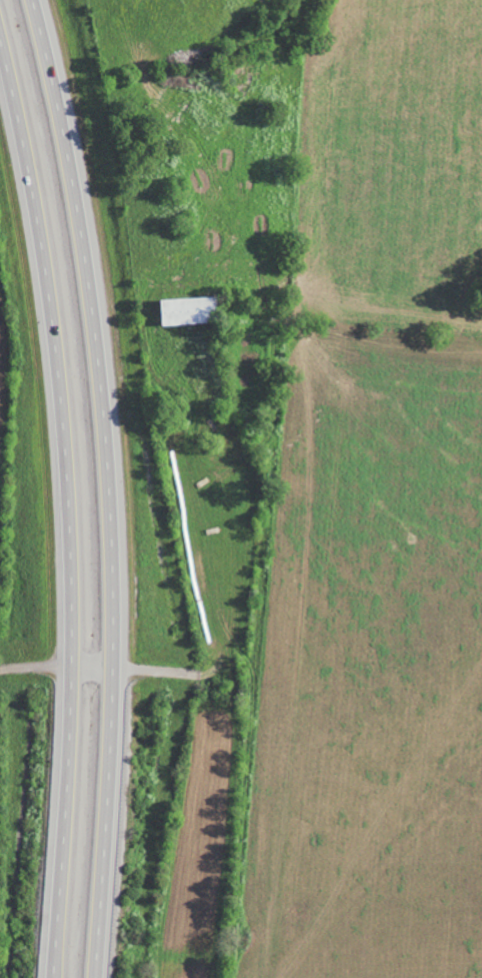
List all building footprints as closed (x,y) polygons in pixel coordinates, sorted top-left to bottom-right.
[(159,298),(160,324),(215,322),(214,297),(159,298)]
